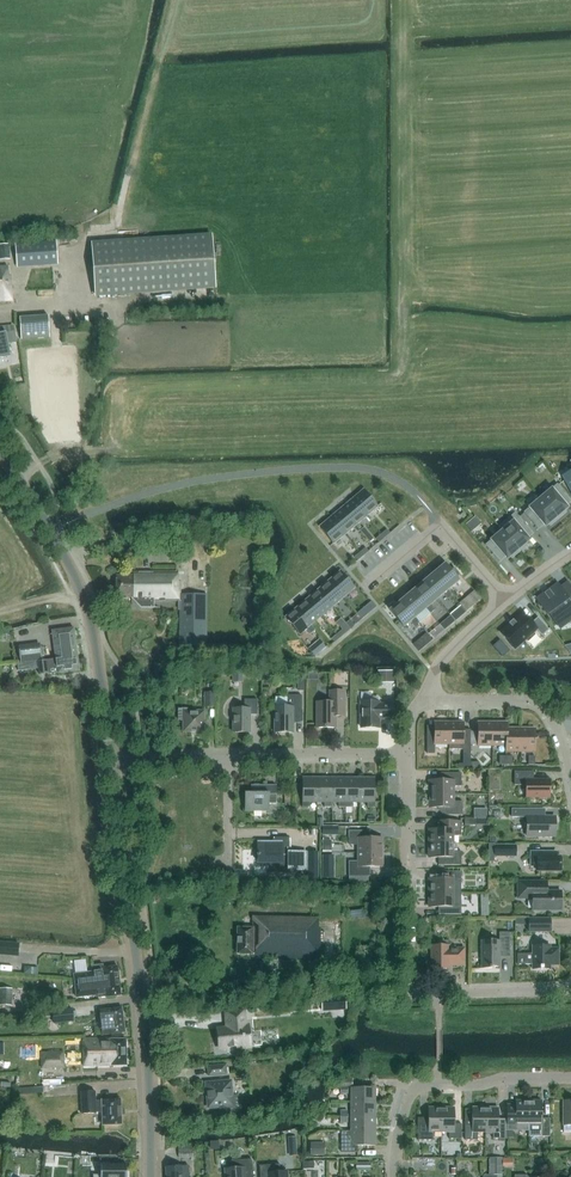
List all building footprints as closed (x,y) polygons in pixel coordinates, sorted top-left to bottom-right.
[(211,236),(92,245),(95,295),(215,287),(211,236)] [(56,241),(15,244),(16,254),(30,253),(31,266),(58,264),(56,241)] [(2,260),(11,259),(9,246),(1,247),(2,260)] [(12,301),(10,276),(8,276),(7,266),(0,267),(0,301),(12,301)] [(50,339),(49,317),(20,318),(21,340),(50,339)] [(15,331),(6,333),(8,344),(17,342),(15,331)] [(10,356),(5,333),(0,334),(0,358),(10,356)] [(557,484),(540,498),(558,520),(558,519),(566,512),(564,510),(567,508),(563,503),(568,499),(570,501),(557,484)] [(366,516),(377,506),(363,490),(352,500),(366,516)] [(558,520),(540,498),(524,513),(538,529),(536,526),(541,521),(545,526),(548,524),(550,526),(558,519),(558,520)] [(341,509),(355,525),(366,516),(352,500),(341,509)] [(344,534),(355,525),(341,509),(331,518),(344,534)] [(498,526),(502,531),(520,552),(520,551),(528,545),(526,542),(529,540),(525,535),(530,531),(532,534),(533,533),(515,512),(498,526)] [(331,518),(319,527),(333,544),(344,534),(331,518)] [(390,533),(387,529),(381,534),(384,538),(390,533)] [(520,552),(502,531),(485,545),(499,561),(500,561),(497,558),(503,554),(507,559),(509,556),(511,558),(519,552),(520,552)] [(376,539),(379,543),(384,538),(381,534),(376,539)] [(363,556),(368,551),(365,547),(359,552),(363,556)] [(354,557),(357,561),(363,556),(359,552),(354,557)] [(456,578),(460,575),(454,567),(450,570),(445,564),(433,573),(447,590),(458,580),(456,578)] [(340,571),(329,581),(343,597),(354,588),(340,571)] [(206,647),(207,595),(180,595),(180,581),(178,581),(178,572),(133,572),(133,576),(116,576),(116,598),(131,598),(131,604),(137,604),(141,608),(159,608),(159,607),(151,607),(151,601),(180,601),(179,647),(206,647)] [(447,590),(433,573),(423,583),(436,599),(443,594),(447,599),(452,595),(447,590)] [(332,606),(343,597),(329,581),(318,590),(332,606)] [(537,600),(547,614),(548,613),(557,624),(566,618),(568,620),(570,618),(570,586),(567,581),(560,587),(558,585),(537,600)] [(423,583),(412,592),(425,608),(430,614),(435,610),(430,604),(436,599),(423,583)] [(307,599),(321,616),(332,606),(318,590),(307,599)] [(474,591),(460,603),(466,611),(472,606),(481,599),(474,591)] [(425,608),(412,592),(401,601),(415,617),(425,608)] [(307,599),(296,609),(310,625),(321,616),(307,599)] [(419,623),(415,617),(401,601),(390,610),(403,627),(410,621),(415,626),(419,623)] [(364,607),(356,613),(361,619),(368,613),(364,607)] [(314,630),(310,625),(296,609),(285,618),(299,634),(306,628),(310,633),(314,630)] [(455,621),(460,616),(456,611),(450,615),(455,621)] [(542,636),(548,630),(538,617),(531,623),(522,613),(514,621),(513,620),(512,620),(513,622),(510,625),(509,623),(508,624),(510,625),(501,633),(515,648),(536,629),(542,636)] [(445,620),(450,625),(455,621),(450,615),(445,620)] [(54,631),(56,645),(76,643),(74,629),(54,631)] [(439,634),(434,629),(429,633),(433,639),(439,634)] [(342,630),(336,634),(339,638),(345,633),(342,630)] [(425,646),(432,640),(426,633),(419,639),(425,646)] [(316,647),(311,652),(315,656),(326,647),(320,641),(315,645),(316,647)] [(39,660),(39,659),(42,659),(39,643),(18,646),(20,663),(39,660)] [(56,645),(57,658),(77,656),(76,643),(56,645)] [(42,659),(39,659),(39,660),(20,663),(17,663),(18,671),(38,668),(39,675),(47,674),(47,675),(57,673),(57,675),(79,672),(77,656),(57,658),(42,659)] [(394,683),(394,671),(377,671),(377,683),(394,683)] [(272,681),(272,672),(261,672),(261,681),(272,681)] [(243,683),(242,673),(232,673),(232,683),(243,683)] [(343,716),(343,707),(343,691),(329,691),(329,702),(316,702),(317,728),(335,727),(335,716),(343,716)] [(204,692),(204,707),(215,707),(215,692),(204,692)] [(274,732),(293,732),(293,709),(301,709),(301,695),(287,695),(287,706),(274,706),(274,732)] [(232,732),(249,732),(249,714),(257,715),(257,699),(244,699),(244,709),(232,709),(232,732)] [(361,702),(361,727),(378,728),(379,717),(383,717),(383,718),(392,719),(392,704),(379,704),(379,702),(361,702)] [(182,720),(182,732),(204,732),(204,711),(187,711),(187,709),(178,709),(178,720),(180,720),(182,720)] [(448,744),(448,722),(434,722),(434,735),(427,735),(427,753),(434,753),(434,744),(448,744)] [(463,722),(448,722),(448,744),(448,749),(463,749),(463,753),(470,753),(470,735),(463,735),(463,722)] [(478,746),(492,746),(492,722),(478,722),(478,746)] [(506,746),(506,728),(506,722),(492,722),(492,746),(505,746),(506,746)] [(520,728),(506,728),(506,746),(505,746),(505,752),(520,752),(520,728)] [(534,752),(534,749),(534,728),(520,728),(520,752),(534,752)] [(526,797),(549,797),(549,779),(533,779),(533,771),(514,771),(514,785),(526,785),(526,797)] [(429,786),(429,794),(453,794),(453,786),(461,786),(461,773),(446,773),(446,780),(428,780),(428,786),(429,786)] [(309,802),(316,802),(317,777),(302,777),(302,807),(309,807),(309,802)] [(331,802),(331,778),(317,777),(316,802),(324,802),(324,807),(331,807),(331,802)] [(331,778),(331,802),(338,802),(338,807),(345,807),(345,778),(331,778)] [(352,802),(360,802),(360,778),(345,778),(345,807),(352,807),(352,802)] [(360,778),(360,802),(367,802),(367,807),(374,807),(374,778),(360,778)] [(245,793),(245,811),(268,811),(268,803),(275,803),(275,786),(251,786),(251,793),(245,793)] [(453,794),(429,794),(429,801),(428,801),(428,807),(439,807),(439,809),(442,813),(444,813),(444,815),(462,815),(462,801),(453,801),(453,794)] [(486,808),(474,808),(474,818),(486,818),(486,808)] [(555,816),(529,816),(529,809),(511,809),(511,817),(526,817),(526,836),(555,836),(555,816)] [(428,829),(428,843),(452,843),(452,835),(461,835),(461,821),(443,821),(443,829),(428,829)] [(323,826),(322,826),(322,835),(331,835),(331,826),(323,826)] [(358,838),(358,852),(382,852),(382,838),(369,838),(369,831),(348,831),(348,838),(358,838)] [(258,856),(258,863),(268,863),(268,873),(289,873),(289,869),(305,869),(305,853),(289,853),(289,837),(280,837),(280,842),(258,842),(258,852),(256,854),(258,856)] [(331,851),(331,840),(322,840),(322,851),(331,851)] [(452,851),(452,843),(428,843),(428,857),(443,857),(443,865),(461,865),(461,851),(452,851)] [(494,845),(494,856),(515,856),(515,845),(494,845)] [(309,851),(309,880),(319,880),(319,851),(309,851)] [(348,876),(348,882),(368,882),(368,876),(369,876),(366,876),(366,867),(382,867),(382,852),(358,852),(358,861),(348,861),(348,876)] [(554,852),(530,852),(530,866),(537,866),(537,871),(561,871),(561,856),(554,856),(554,852)] [(334,878),(334,868),(322,867),(322,878),(334,878)] [(428,878),(428,893),(461,893),(461,871),(443,871),(443,878),(428,878)] [(546,881),(518,881),(518,898),(532,898),(532,910),(561,910),(561,891),(546,891),(546,881)] [(461,893),(428,893),(428,907),(443,907),(443,914),(461,914),(461,900),(461,893)] [(482,917),(490,916),(489,895),(481,896),(482,917)] [(317,917),(253,916),(253,928),(238,928),(237,954),(264,954),(264,957),(319,958),(319,927),(317,927),(317,917)] [(550,918),(528,918),(528,931),(550,931),(550,918)] [(477,968),(491,968),(491,966),(499,966),(499,950),(509,950),(509,932),(499,932),(499,941),(481,941),(481,968),(477,968)] [(19,956),(19,943),(0,942),(0,955),(19,956)] [(464,965),(464,948),(449,948),(449,945),(438,945),(431,945),(431,968),(449,969),(449,965),(464,965)] [(517,954),(517,964),(532,964),(532,969),(550,969),(550,965),(558,965),(558,948),(550,948),(550,946),(532,946),(532,954),(517,954)] [(92,972),(74,974),(75,986),(119,981),(117,967),(103,968),(103,965),(91,966),(92,972)] [(119,981),(75,986),(76,997),(97,995),(97,998),(120,996),(119,981)] [(0,988),(0,1005),(12,1006),(12,988),(0,988)] [(322,1011),(346,1010),(345,995),(321,997),(322,1011)] [(100,1011),(102,1023),(103,1035),(125,1032),(123,1020),(121,1008),(100,1011)] [(72,1009),(52,1011),(54,1023),(73,1021),(72,1009)] [(249,1045),(247,1026),(244,1027),(243,1011),(225,1013),(227,1028),(217,1029),(219,1048),(249,1045)] [(112,1037),(85,1037),(85,1046),(83,1046),(84,1066),(102,1066),(112,1066),(127,1066),(126,1040),(112,1040),(112,1037)] [(64,1068),(63,1053),(42,1053),(42,1068),(64,1068)] [(226,1064),(207,1065),(208,1076),(227,1075),(226,1064)] [(229,1079),(206,1081),(208,1105),(219,1104),(220,1109),(238,1108),(237,1093),(231,1093),(229,1079)] [(375,1087),(350,1087),(350,1102),(375,1102),(375,1087)] [(101,1100),(96,1101),(95,1091),(80,1092),(81,1115),(96,1114),(96,1113),(101,1112),(102,1126),(122,1125),(122,1115),(125,1115),(124,1108),(121,1109),(121,1098),(101,1099),(101,1100)] [(515,1101),(515,1105),(507,1105),(507,1131),(528,1131),(528,1124),(528,1100),(515,1101)] [(541,1100),(528,1100),(528,1124),(528,1131),(528,1136),(541,1136),(550,1136),(550,1119),(541,1119),(541,1100)] [(563,1101),(563,1132),(570,1132),(570,1100),(563,1101)] [(375,1102),(350,1102),(350,1116),(375,1116),(375,1102)] [(441,1131),(441,1108),(428,1108),(428,1124),(417,1124),(417,1140),(433,1140),(433,1131),(441,1131)] [(454,1108),(441,1108),(441,1131),(448,1131),(448,1139),(461,1139),(461,1124),(454,1124),(454,1108)] [(485,1132),(485,1108),(472,1108),(472,1126),(465,1126),(464,1140),(477,1140),(477,1131),(485,1132)] [(485,1108),(485,1132),(493,1132),(493,1139),(505,1139),(505,1124),(498,1124),(498,1108),(485,1108)] [(375,1116),(350,1116),(350,1131),(375,1131),(375,1116)] [(375,1145),(375,1131),(350,1131),(341,1131),(341,1152),(357,1152),(357,1145),(375,1145)] [(296,1136),(287,1137),(287,1147),(297,1146),(296,1136)] [(322,1143),(310,1142),(310,1155),(322,1155),(322,1143)] [(192,1149),(178,1150),(179,1159),(193,1158),(192,1149)] [(489,1158),(489,1167),(502,1167),(502,1158),(501,1157),(489,1158)] [(225,1176),(252,1176),(251,1159),(230,1161),(231,1169),(225,1169),(225,1176)] [(544,1172),(544,1160),(536,1160),(536,1172),(544,1172)] [(93,1176),(126,1176),(126,1164),(100,1164),(100,1175),(93,1175),(93,1176)] [(259,1166),(260,1176),(287,1176),(286,1172),(280,1172),(280,1164),(259,1166)] [(189,1167),(183,1167),(166,1167),(166,1176),(190,1176),(189,1167)]
